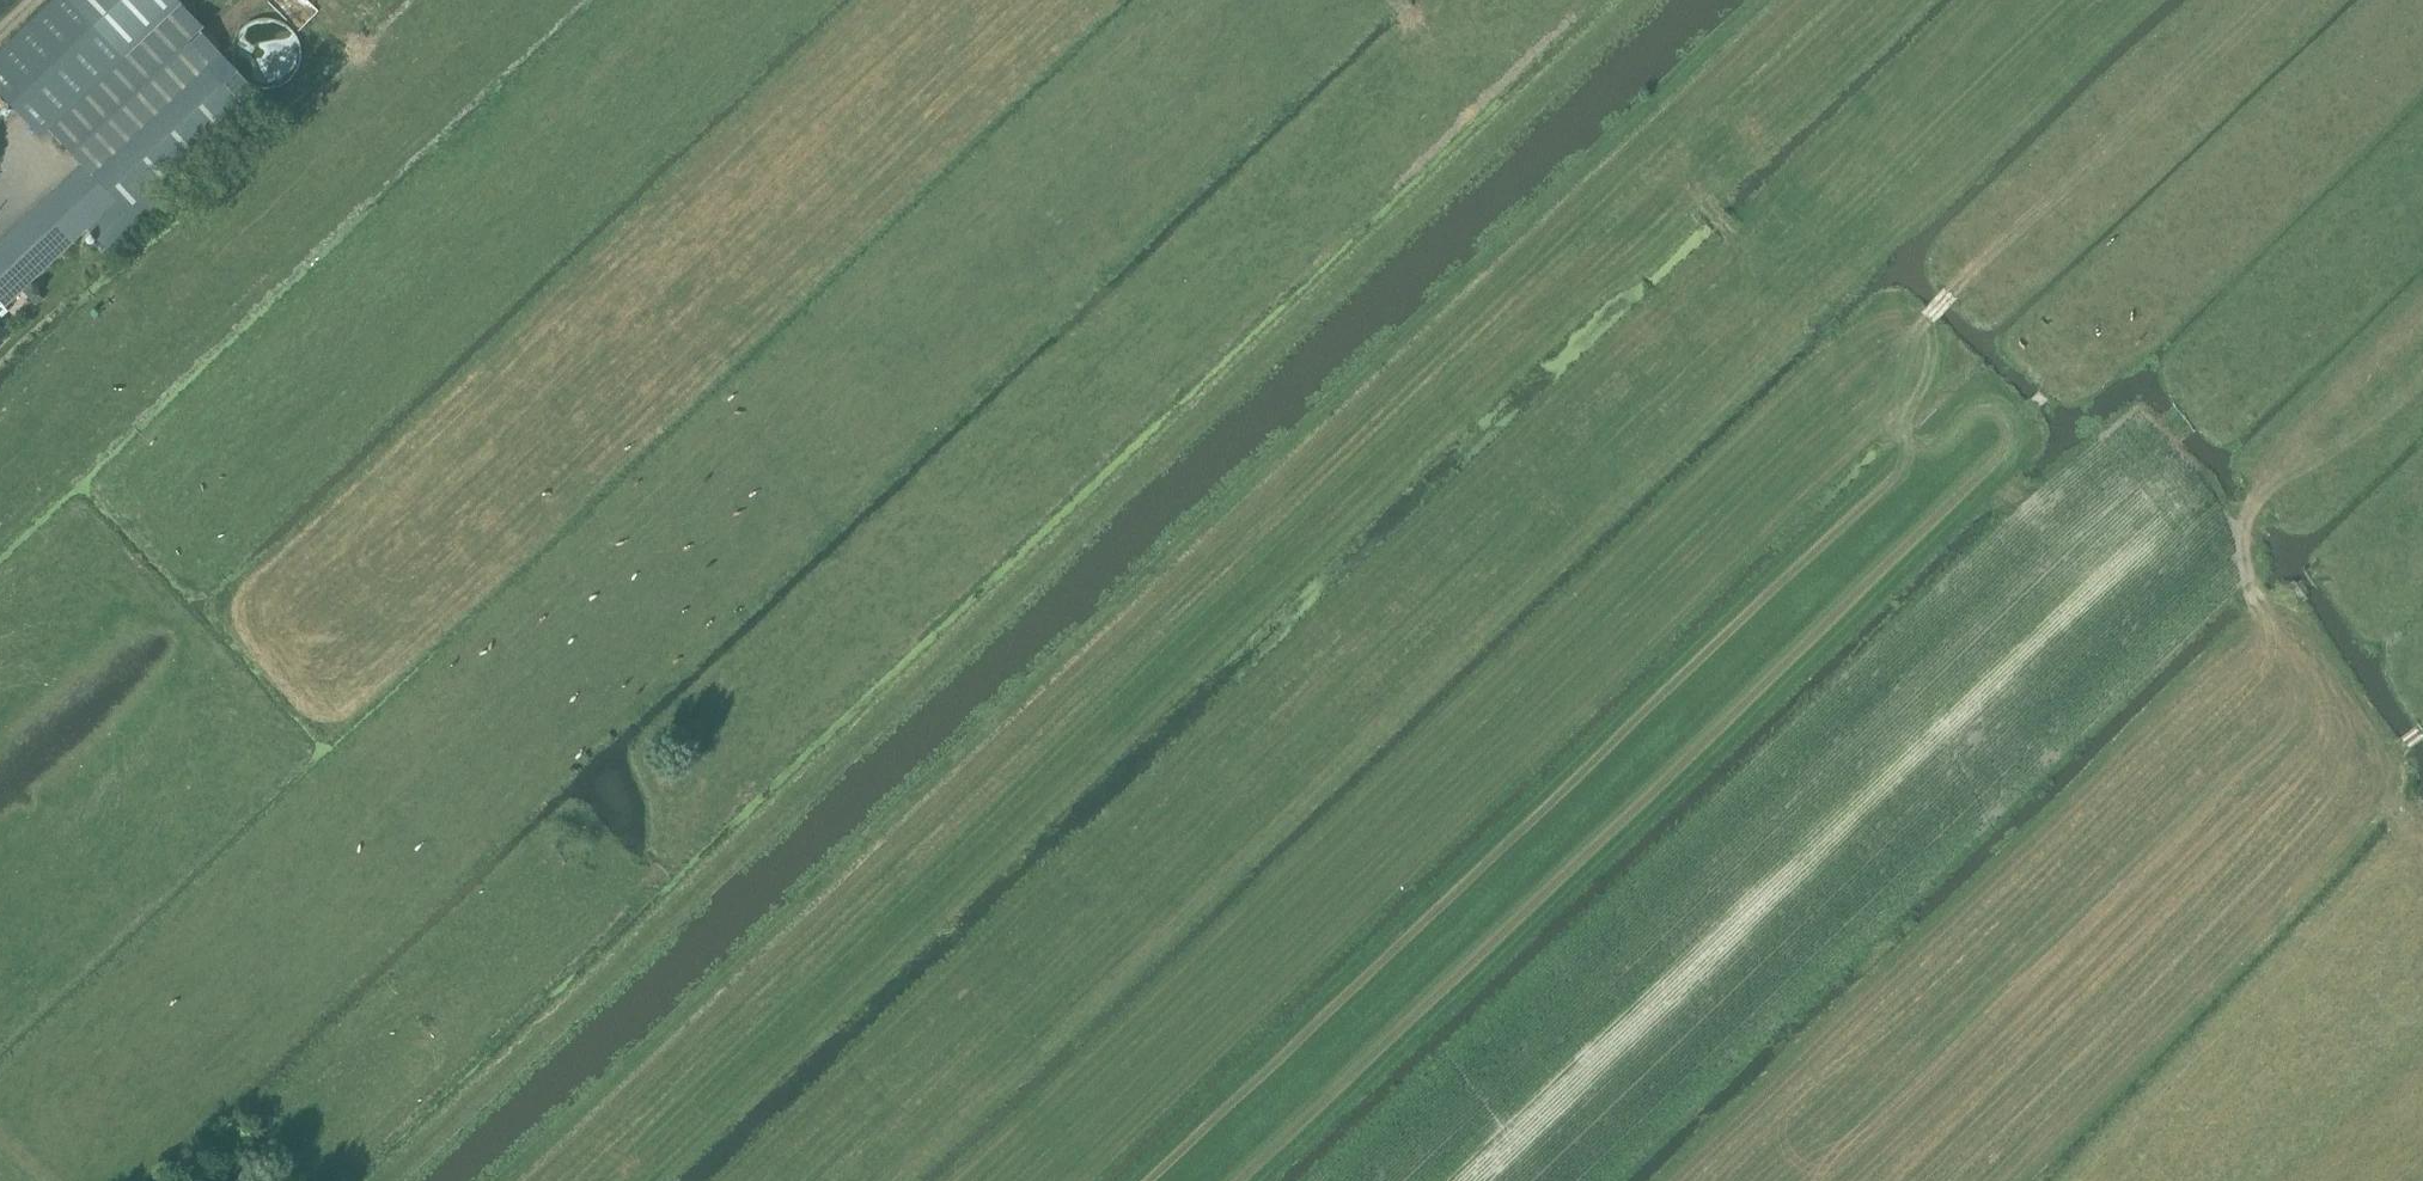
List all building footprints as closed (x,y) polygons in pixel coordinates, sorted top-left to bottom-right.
[(65,0),(52,0),(0,50),(0,108),(28,136),(117,54),(117,53),(65,0)] [(122,55),(167,13),(170,16),(183,4),(178,0),(68,0),(122,55)] [(2,305),(5,308),(87,229),(108,250),(253,114),(188,45),(206,29),(183,4),(170,16),(49,130),(81,167),(0,243),(0,307),(2,305)] [(10,334),(0,324),(0,343),(10,334)]
